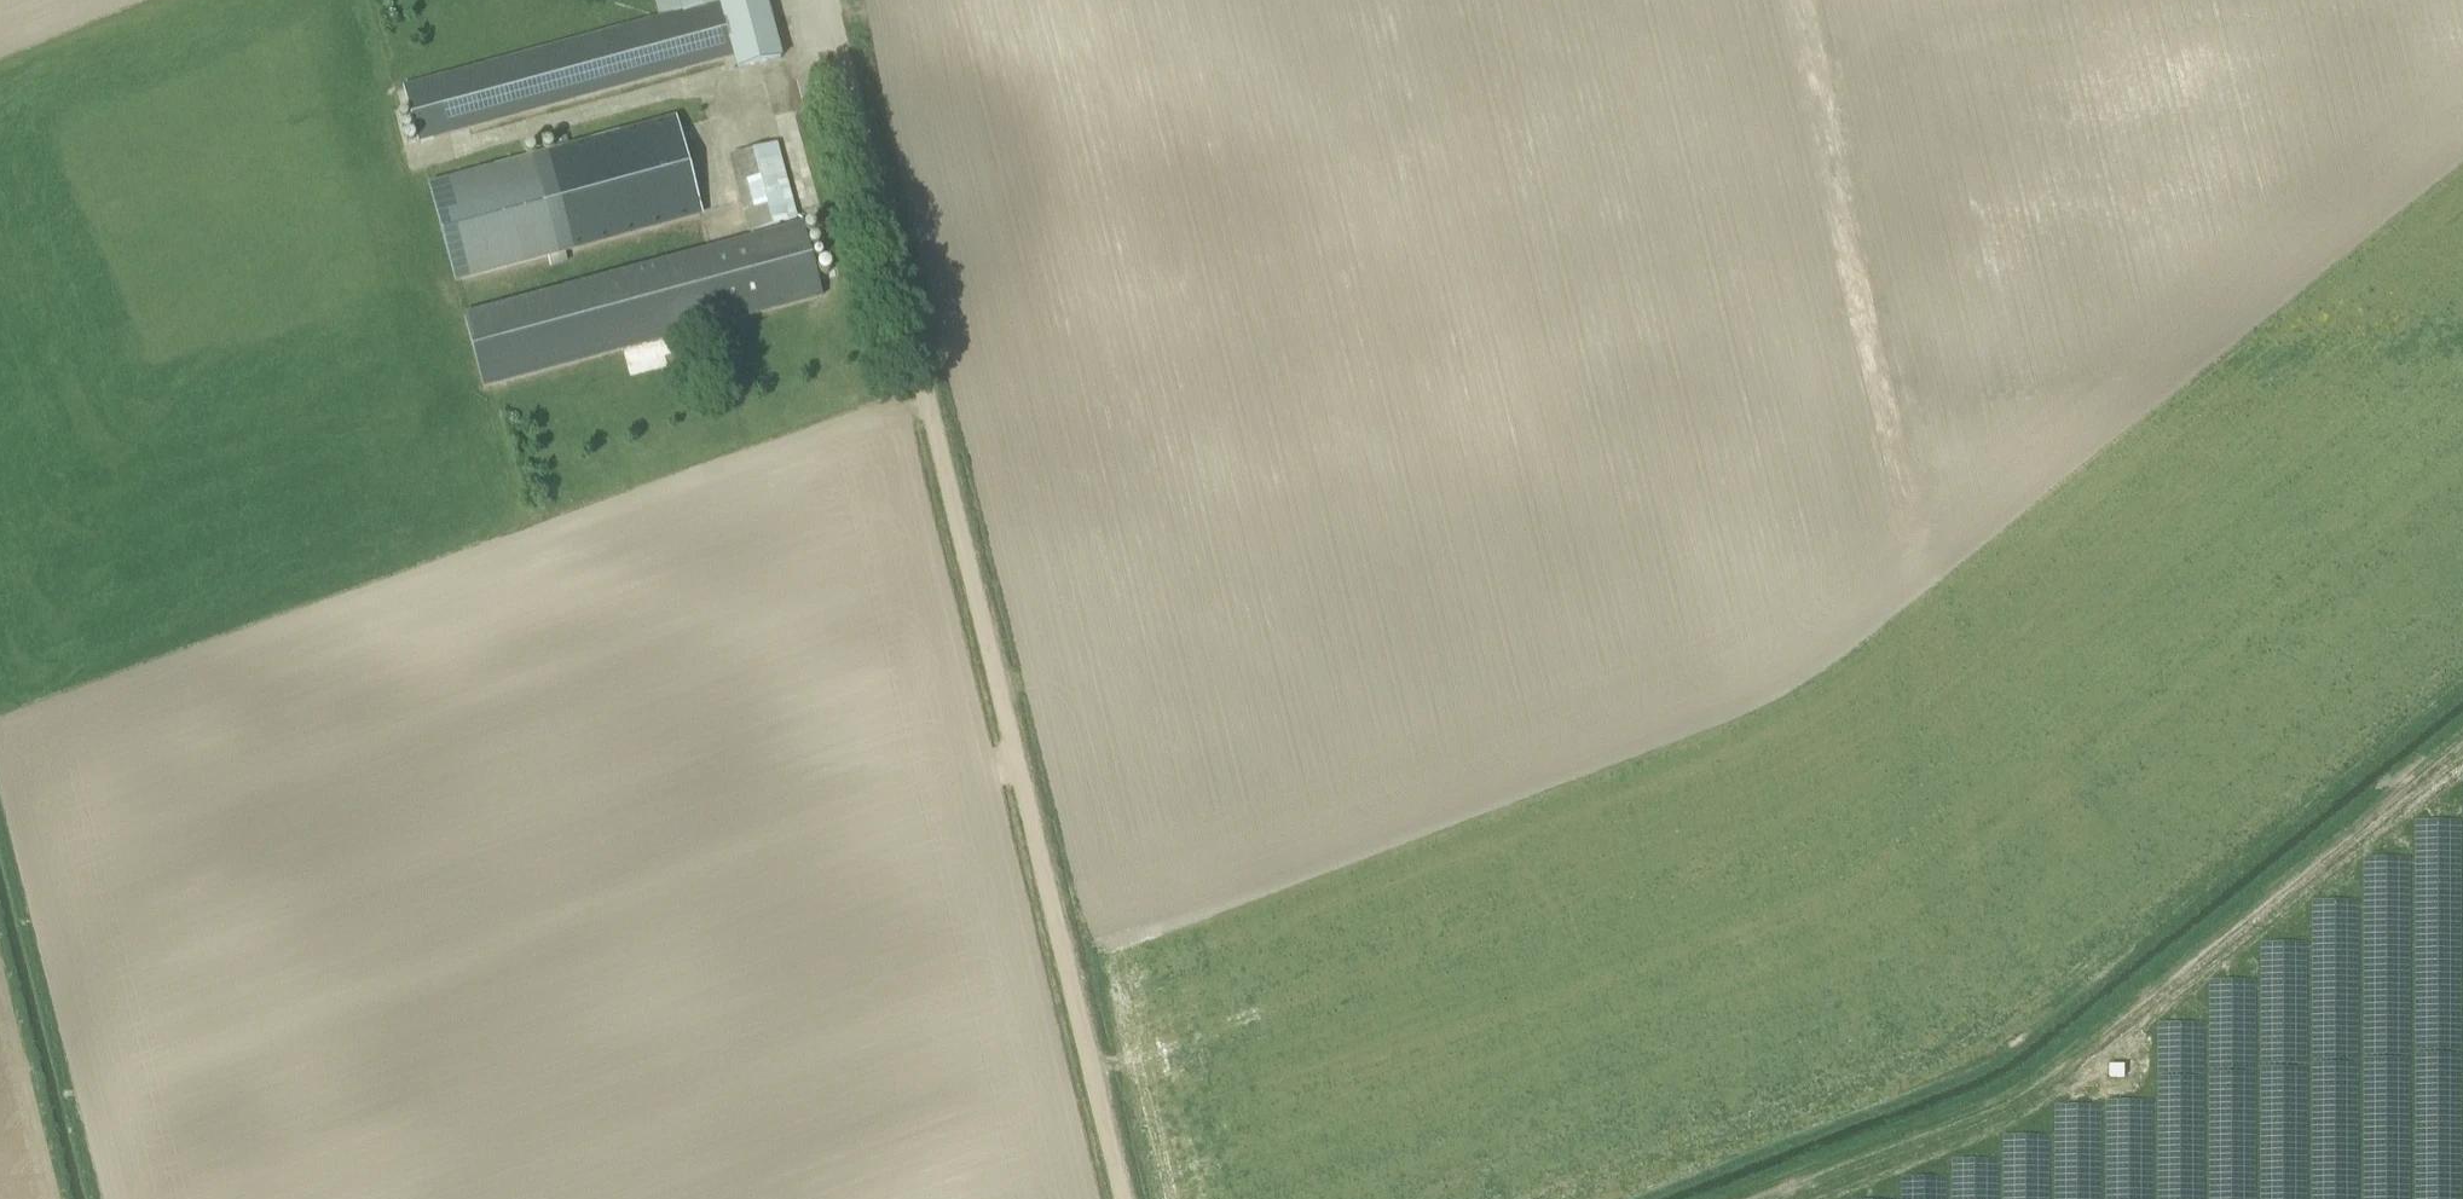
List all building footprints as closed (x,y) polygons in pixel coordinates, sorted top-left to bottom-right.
[(757,66),(780,60),(765,0),(654,0),(659,18),(401,87),(418,146),(733,61),(735,69),(757,66)] [(703,217),(676,117),(428,184),(455,283),(703,217)] [(748,234),(798,220),(777,142),(727,155),(748,234)] [(751,237),(464,314),(465,317),(485,389),(490,388),(623,352),(630,376),(666,367),(679,363),(679,362),(673,339),(771,312),(822,298),(821,294),(802,223),(751,237)]
